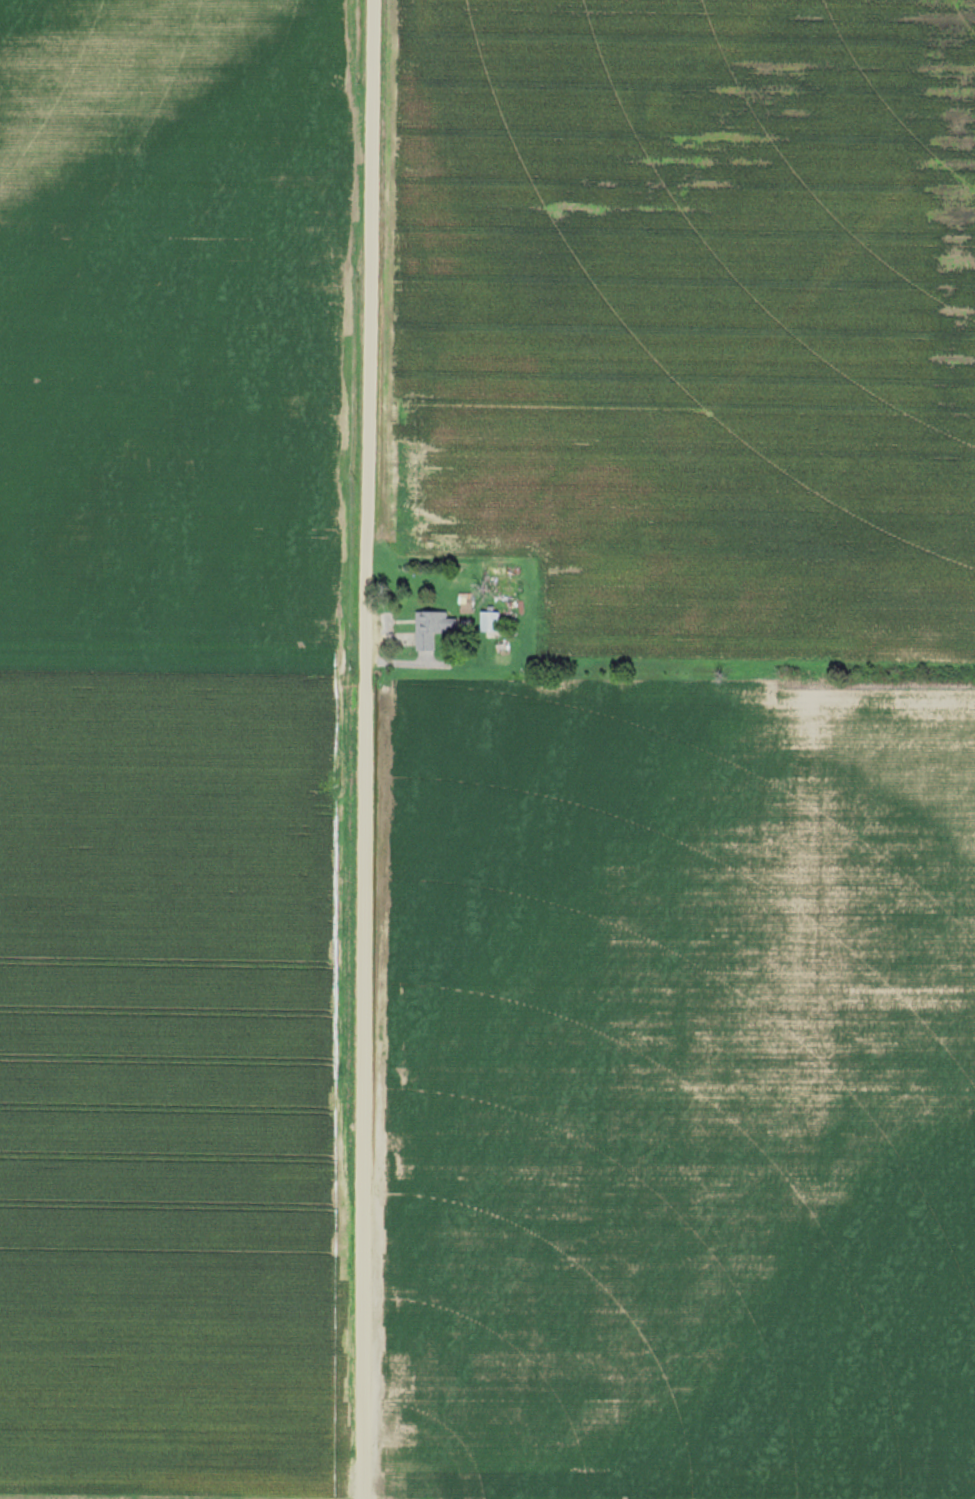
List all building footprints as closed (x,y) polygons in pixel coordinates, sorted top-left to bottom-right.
[(488,565),(508,564),(508,593),(488,593),(488,565)] [(471,592),(471,598),(473,597),(473,611),(461,611),(461,607),(459,607),(459,592),(471,592)] [(447,626),(447,631),(417,631),(417,610),(447,611),(447,617),(458,617),(458,626),(447,626)] [(482,610),(500,611),(499,630),(481,630),(482,610)] [(417,631),(435,631),(435,648),(416,648),(417,631)]
